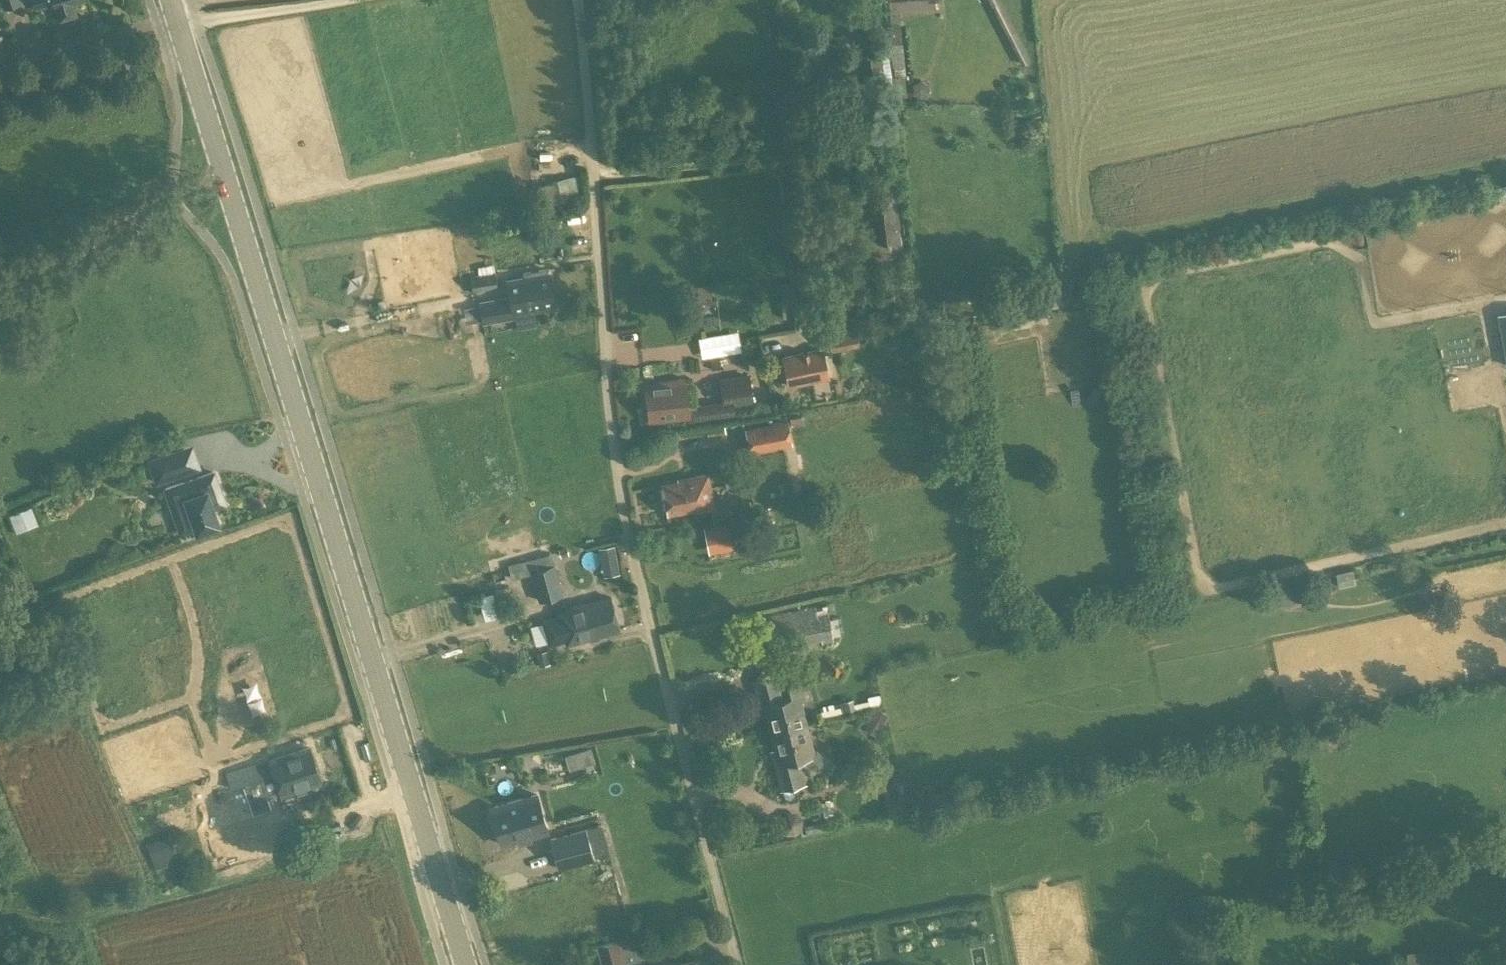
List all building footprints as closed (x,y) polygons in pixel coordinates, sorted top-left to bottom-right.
[(2,8),(22,1),(22,0),(0,0),(0,2),(2,8)] [(55,8),(59,19),(76,14),(72,3),(82,0),(33,0),(35,7),(53,2),(55,8)] [(935,0),(883,0),(888,84),(904,83),(900,13),(936,11),(935,0)] [(881,54),(869,56),(874,96),(885,94),(881,54)] [(583,197),(579,174),(551,179),(551,182),(538,185),(541,201),(555,198),(556,202),(583,197)] [(895,244),(892,190),(871,191),(874,245),(895,244)] [(507,280),(510,294),(478,301),(482,324),(515,318),(514,313),(553,305),(547,273),(546,270),(545,267),(521,272),(522,277),(507,280)] [(468,273),(458,275),(461,295),(471,293),(490,290),(487,270),(468,273)] [(827,332),(830,348),(858,342),(855,326),(827,332)] [(788,386),(828,377),(822,347),(782,356),(788,386)] [(718,379),(722,405),(751,401),(747,374),(718,379)] [(685,378),(668,380),(668,383),(644,385),(648,419),(689,414),(685,378)] [(744,427),(749,452),(784,446),(792,445),(788,420),(744,427)] [(174,452),(150,460),(157,481),(181,473),(174,452)] [(218,524),(213,507),(225,503),(215,472),(163,489),(179,535),(194,530),(195,532),(218,524)] [(707,473),(687,476),(687,479),(663,483),(668,513),(692,508),(692,510),(713,506),(707,473)] [(16,533),(36,524),(31,512),(10,521),(16,533)] [(737,521),(703,527),(707,545),(708,552),(742,546),(740,537),(737,521)] [(613,545),(599,548),(601,561),(616,558),(613,545)] [(537,601),(563,595),(555,562),(550,563),(547,554),(507,563),(513,586),(523,584),(528,582),(527,576),(531,576),(537,601)] [(558,611),(559,614),(541,619),(549,645),(566,640),(566,642),(619,628),(611,597),(558,611)] [(771,624),(776,647),(820,639),(821,644),(833,642),(826,604),(788,611),(790,620),(771,624)] [(528,623),(532,643),(544,641),(540,620),(528,623)] [(805,722),(800,702),(805,700),(800,679),(778,685),(775,675),(752,681),(759,704),(762,703),(769,731),(805,722)] [(815,749),(812,749),(808,734),(805,722),(769,731),(777,761),(773,762),(780,788),(786,786),(803,782),(797,758),(800,758),(809,767),(819,770),(825,762),(821,752),(815,749)] [(562,753),(567,767),(591,759),(587,745),(562,753)] [(309,747),(268,760),(225,774),(230,788),(216,793),(225,823),(270,808),(267,797),(279,792),(311,782),(319,780),(309,747)] [(545,829),(535,794),(489,808),(500,843),(545,829)] [(800,815),(782,814),(781,832),(800,832),(800,815)] [(259,820),(207,837),(215,863),(267,846),(259,820)] [(548,840),(557,869),(610,852),(601,823),(548,840)] [(170,837),(154,841),(158,865),(175,861),(170,837)] [(638,934),(596,945),(601,964),(622,964),(640,960),(638,949),(642,948),(639,937),(638,934)]
